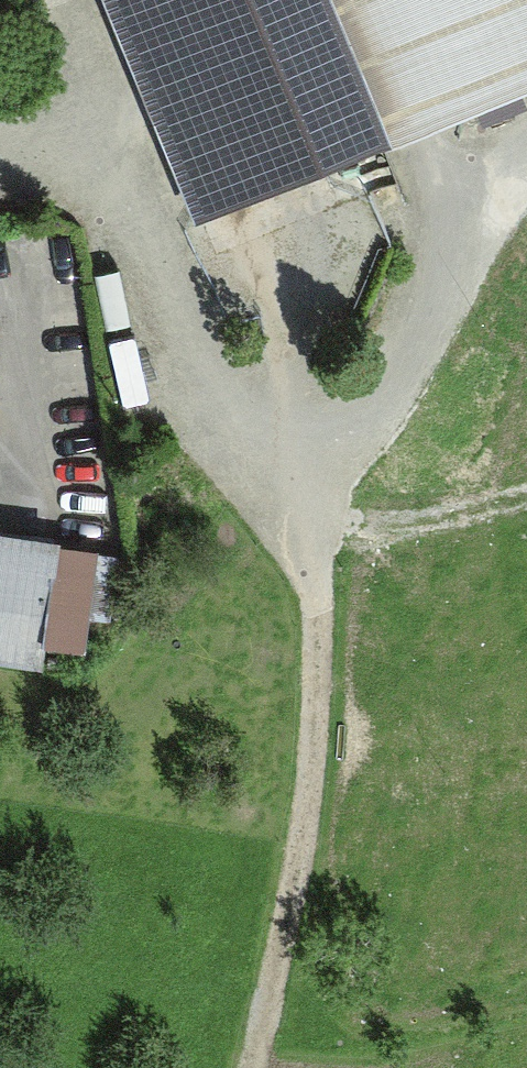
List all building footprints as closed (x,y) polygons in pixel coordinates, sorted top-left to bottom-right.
[(526,79),(526,0),(136,0),(217,203),(526,79)] [(0,545),(0,674),(37,680),(42,648),(89,655),(105,561),(0,545)]
